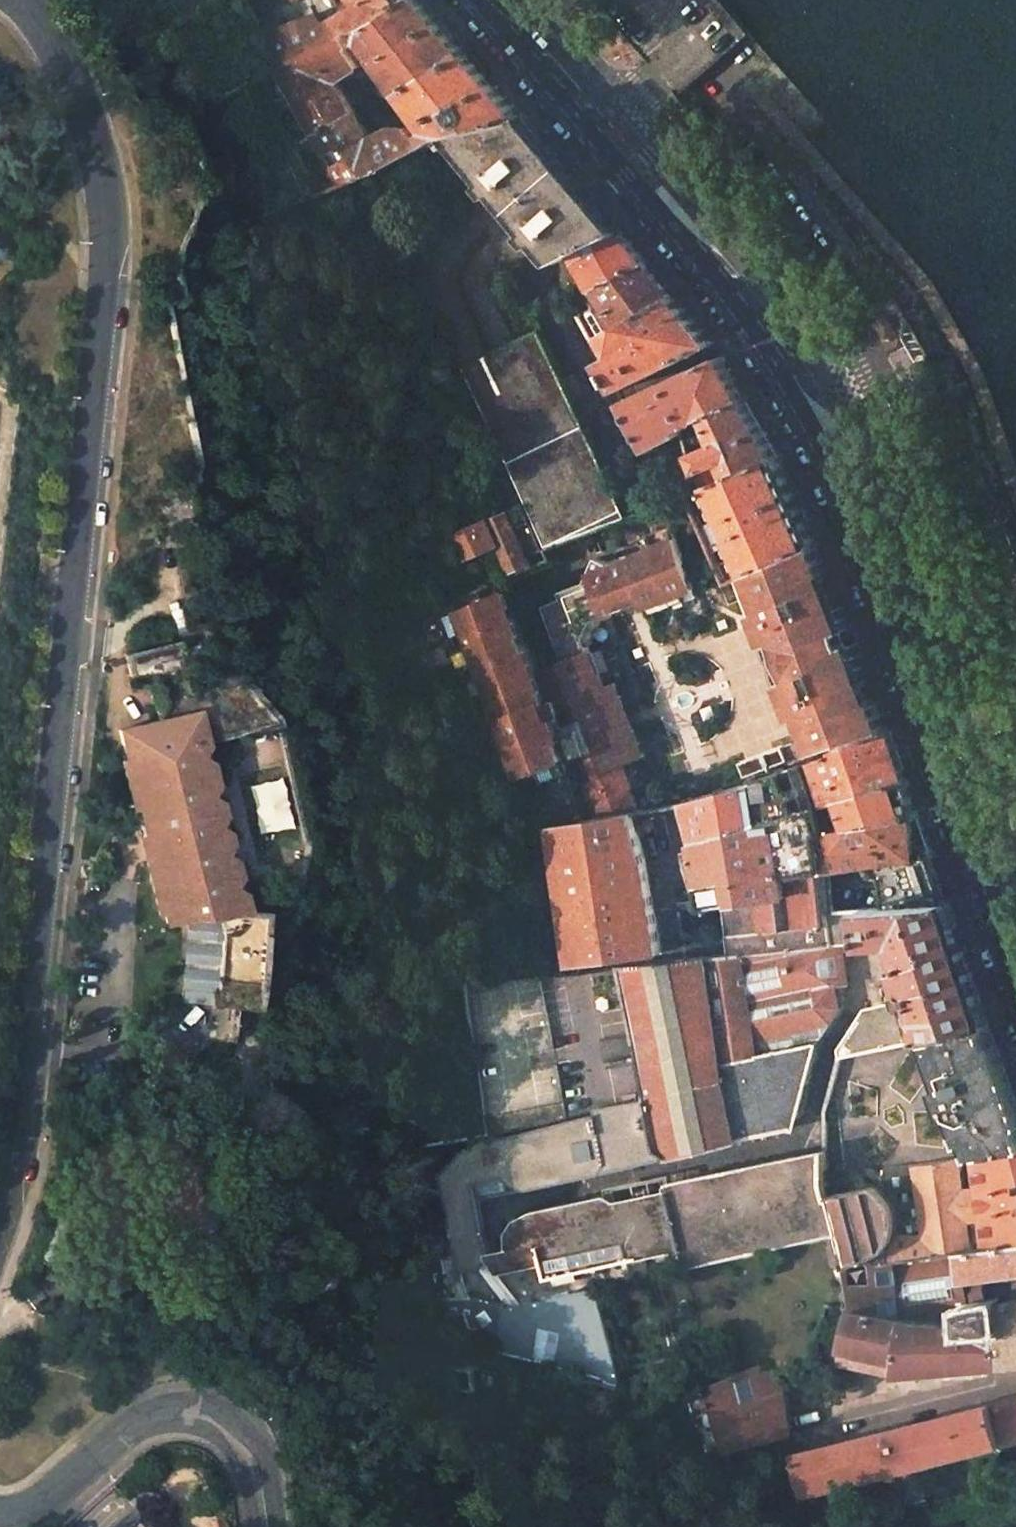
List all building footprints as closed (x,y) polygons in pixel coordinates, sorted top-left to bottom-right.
[(302,0),(293,0),(270,3),(275,23),(307,16),(302,0)] [(356,8),(345,13),(324,25),(321,13),(307,16),(275,23),(284,65),(315,50),(359,32),(384,8),(389,15),(410,0),(351,0),(356,8)] [(423,0),(410,0),(389,15),(384,8),(359,32),(364,40),(403,92),(469,55),(468,53),(423,0)] [(364,40),(359,32),(315,50),(284,65),(274,71),(312,129),(352,110),(335,82),(360,66),(350,47),(364,40)] [(453,136),(524,118),(523,117),(469,55),(403,92),(416,111),(431,131),(438,141),(441,139),(453,136)] [(393,128),(368,140),(365,135),(352,110),(312,129),(327,153),(330,157),(346,183),(367,175),(368,176),(383,170),(383,168),(435,142),(438,141),(431,131),(417,140),(407,128),(393,128)] [(567,168),(524,118),(453,136),(491,181),(487,184),(493,192),(496,195),(501,191),(517,211),(567,168)] [(621,232),(567,168),(517,211),(534,231),(530,234),(539,245),(543,241),(560,261),(564,259),(580,252),(621,232)] [(647,263),(621,232),(580,252),(593,279),(598,289),(647,263)] [(675,296),(647,263),(598,289),(618,328),(675,296)] [(598,289),(593,279),(580,286),(585,296),(598,289)] [(618,328),(598,289),(585,296),(592,307),(577,314),(592,342),(607,334),(618,328)] [(715,343),(675,296),(618,328),(607,334),(616,351),(602,361),(615,386),(618,390),(715,343)] [(533,316),(506,329),(513,343),(540,331),(533,316)] [(563,378),(540,331),(513,343),(487,356),(462,368),(507,463),(585,425),(563,378)] [(616,351),(607,334),(592,342),(602,361),(616,351)] [(923,353),(913,358),(924,378),(934,373),(923,353)] [(723,356),(625,403),(628,408),(650,450),(682,434),(680,430),(708,417),(710,416),(709,415),(747,399),(723,356)] [(781,458),(747,399),(709,415),(710,416),(720,442),(696,452),(710,486),(781,458)] [(587,428),(585,425),(507,463),(547,546),(625,509),(587,428)] [(710,486),(696,452),(689,454),(703,488),(710,486)] [(818,543),(781,458),(710,486),(719,506),(724,517),(735,541),(741,554),(750,573),(758,570),(771,564),(818,543)] [(719,506),(710,486),(703,488),(688,494),(697,515),(719,506)] [(545,549),(525,502),(510,508),(534,566),(551,559),(546,549),(545,549)] [(534,566),(510,508),(486,519),(495,539),(512,576),(534,566)] [(735,541),(724,517),(701,526),(712,550),(735,541)] [(495,539),(486,519),(451,534),(460,555),(495,539)] [(619,715),(610,690),(605,692),(600,679),(592,682),(584,657),(592,654),(590,649),(586,639),(592,625),(601,622),(643,605),(645,608),(658,603),(670,598),(682,593),(683,593),(696,587),(677,539),(610,566),(596,559),(583,583),(586,590),(564,599),(542,608),(562,666),(530,677),(498,594),(453,611),(518,782),(562,766),(564,769),(569,768),(579,764),(588,787),(574,793),(585,824),(638,813),(631,793),(634,793),(625,769),(632,766),(637,764),(628,740),(619,715)] [(784,639),(797,676),(791,678),(813,733),(818,730),(826,750),(841,746),(843,749),(890,730),(870,678),(867,680),(861,667),(866,665),(858,646),(850,623),(843,607),(839,608),(835,597),(839,595),(823,553),(818,543),(771,564),(758,570),(772,608),(764,611),(777,641),(784,639)] [(750,573),(741,554),(718,564),(727,583),(750,573)] [(772,608),(758,570),(750,573),(764,611),(772,608)] [(583,583),(560,592),(564,599),(586,590),(583,583)] [(674,606),(686,601),(683,593),(682,593),(670,598),(674,606)] [(670,598),(658,603),(661,611),(674,606),(670,598)] [(592,625),(586,639),(590,649),(593,648),(603,625),(601,622),(592,625)] [(777,641),(791,678),(797,676),(784,639),(777,641)] [(600,679),(592,654),(584,657),(592,682),(600,679)] [(610,690),(619,715),(626,712),(617,687),(610,690)] [(126,756),(137,804),(130,805),(125,806),(129,825),(134,823),(142,822),(154,819),(163,856),(150,859),(162,908),(165,921),(188,916),(205,916),(246,907),(199,709),(119,727),(126,756)] [(636,736),(626,712),(619,715),(628,740),(636,736)] [(813,733),(820,752),(826,750),(818,730),(813,733)] [(904,769),(890,730),(843,749),(839,750),(829,754),(830,756),(815,761),(824,791),(862,780),(863,782),(904,769)] [(645,761),(636,736),(628,740),(637,764),(645,761)] [(745,779),(788,764),(783,749),(740,763),(745,779)] [(126,756),(119,758),(130,805),(137,804),(126,756)] [(641,790),(632,766),(625,769),(634,793),(641,790)] [(786,876),(770,821),(811,809),(796,767),(687,802),(702,885),(699,886),(705,907),(726,904),(789,895),(786,876)] [(904,769),(863,782),(862,780),(824,791),(829,803),(907,780),(904,769)] [(920,817),(907,780),(829,803),(833,818),(838,832),(920,817)] [(829,803),(824,791),(814,794),(819,806),(829,803)] [(702,885),(687,802),(676,805),(638,813),(648,857),(657,914),(683,910),(705,907),(699,886),(702,885)] [(824,820),(819,806),(811,809),(770,821),(786,876),(825,871),(826,834),(828,833),(824,820)] [(648,857),(638,813),(585,824),(550,832),(570,966),(644,955),(663,952),(657,914),(648,857)] [(932,851),(920,817),(838,832),(828,833),(826,834),(825,871),(831,869),(881,860),(932,851)] [(838,832),(833,818),(824,820),(828,833),(838,832)] [(142,822),(150,859),(163,856),(154,819),(142,822)] [(150,859),(142,822),(134,823),(154,911),(162,908),(150,859)] [(938,869),(932,851),(881,860),(884,878),(888,907),(949,903),(938,869)] [(835,911),(831,869),(825,871),(786,876),(789,895),(726,904),(727,923),(731,955),(835,944),(833,911),(835,911)] [(960,934),(949,903),(888,907),(865,909),(865,913),(867,942),(902,939),(905,952),(909,967),(906,972),(912,990),(908,991),(912,1002),(915,1012),(906,1015),(913,1026),(915,1025),(981,993),(960,934)] [(865,913),(865,909),(835,911),(833,911),(835,944),(867,942),(865,913)] [(731,955),(727,923),(709,938),(685,932),(683,910),(657,914),(663,952),(644,955),(645,964),(664,962),(731,955)] [(836,984),(835,944),(731,955),(733,1085),(821,1064),(831,1023),(841,1007),(836,984)] [(733,1085),(731,955),(664,962),(645,964),(617,967),(646,1099),(657,1150),(667,1157),(738,1140),(733,1085)] [(646,1099),(617,967),(571,976),(539,983),(567,1113),(568,1115),(595,1109),(646,1099)] [(981,993),(915,1025),(947,1085),(941,1087),(952,1115),(957,1113),(967,1141),(971,1139),(977,1156),(1015,1150),(1015,1098),(981,993)] [(915,1012),(912,1002),(867,1012),(864,1018),(865,1022),(871,1043),(913,1026),(906,1015),(915,1012)] [(871,1043),(865,1022),(860,1024),(843,1050),(843,1055),(871,1043)] [(799,1114),(821,1064),(733,1085),(738,1140),(786,1129),(799,1114)] [(657,1150),(646,1099),(595,1109),(596,1114),(607,1164),(657,1150)] [(607,1164),(596,1114),(515,1135),(494,1139),(501,1177),(527,1189),(601,1173),(607,1164)] [(667,1157),(657,1150),(607,1164),(601,1173),(667,1157)] [(825,1183),(825,1150),(800,1163),(792,1157),(671,1183),(668,1186),(669,1190),(681,1250),(686,1268),(761,1250),(780,1245),(835,1233),(838,1232),(831,1196),(828,1197),(825,1183)] [(977,1156),(981,1184),(985,1211),(986,1220),(990,1247),(1015,1244),(1015,1150),(977,1156)] [(963,1186),(962,1158),(916,1165),(924,1229),(928,1255),(956,1251),(968,1250),(966,1223),(966,1216),(963,1186)] [(880,1180),(882,1173),(865,1168),(863,1176),(880,1180)] [(474,1204),(470,1183),(439,1190),(445,1220),(453,1254),(457,1273),(479,1268),(487,1260),(485,1255),(474,1204)] [(668,1186),(671,1183),(606,1196),(616,1202),(669,1190),(668,1186)] [(985,1211),(981,1184),(963,1186),(966,1216),(966,1223),(986,1220),(985,1211)] [(874,1187),(831,1196),(838,1232),(835,1233),(843,1268),(874,1256),(874,1255),(879,1253),(885,1248),(889,1241),(891,1236),(894,1227),(895,1218),(894,1213),(891,1203),(889,1196),(885,1191),(883,1189),(881,1188),(875,1188),(874,1187)] [(681,1250),(669,1190),(616,1202),(606,1196),(533,1212),(516,1221),(507,1233),(507,1251),(539,1242),(547,1277),(681,1250)] [(990,1247),(968,1250),(956,1251),(958,1281),(986,1277),(1015,1273),(1015,1244),(990,1247)] [(783,1258),(780,1245),(761,1250),(764,1262),(778,1259),(783,1258)] [(958,1281),(956,1251),(928,1255),(876,1262),(874,1256),(843,1268),(851,1310),(900,1320),(899,1290),(958,1281)] [(457,1273),(453,1254),(437,1258),(440,1275),(457,1273)] [(780,1267),(778,1259),(764,1262),(766,1270),(780,1267)] [(463,1300),(457,1273),(440,1275),(428,1277),(434,1302),(463,1300)] [(987,1284),(986,1277),(958,1281),(899,1290),(900,1320),(966,1328),(965,1309),(989,1304),(987,1284)] [(617,1386),(596,1288),(501,1310),(494,1351),(549,1372),(617,1386)] [(989,1304),(965,1309),(966,1328),(900,1320),(851,1310),(843,1348),(901,1360),(898,1374),(994,1365),(1015,1363),(1015,1299),(989,1304)] [(898,1374),(901,1360),(843,1348),(840,1362),(898,1374)] [(778,1378),(771,1362),(708,1388),(725,1448),(788,1431),(778,1379),(778,1378)] [(991,1404),(1002,1443),(1015,1439),(1015,1397),(991,1404)] [(804,1495),(1002,1443),(991,1404),(793,1454),(804,1495)]
